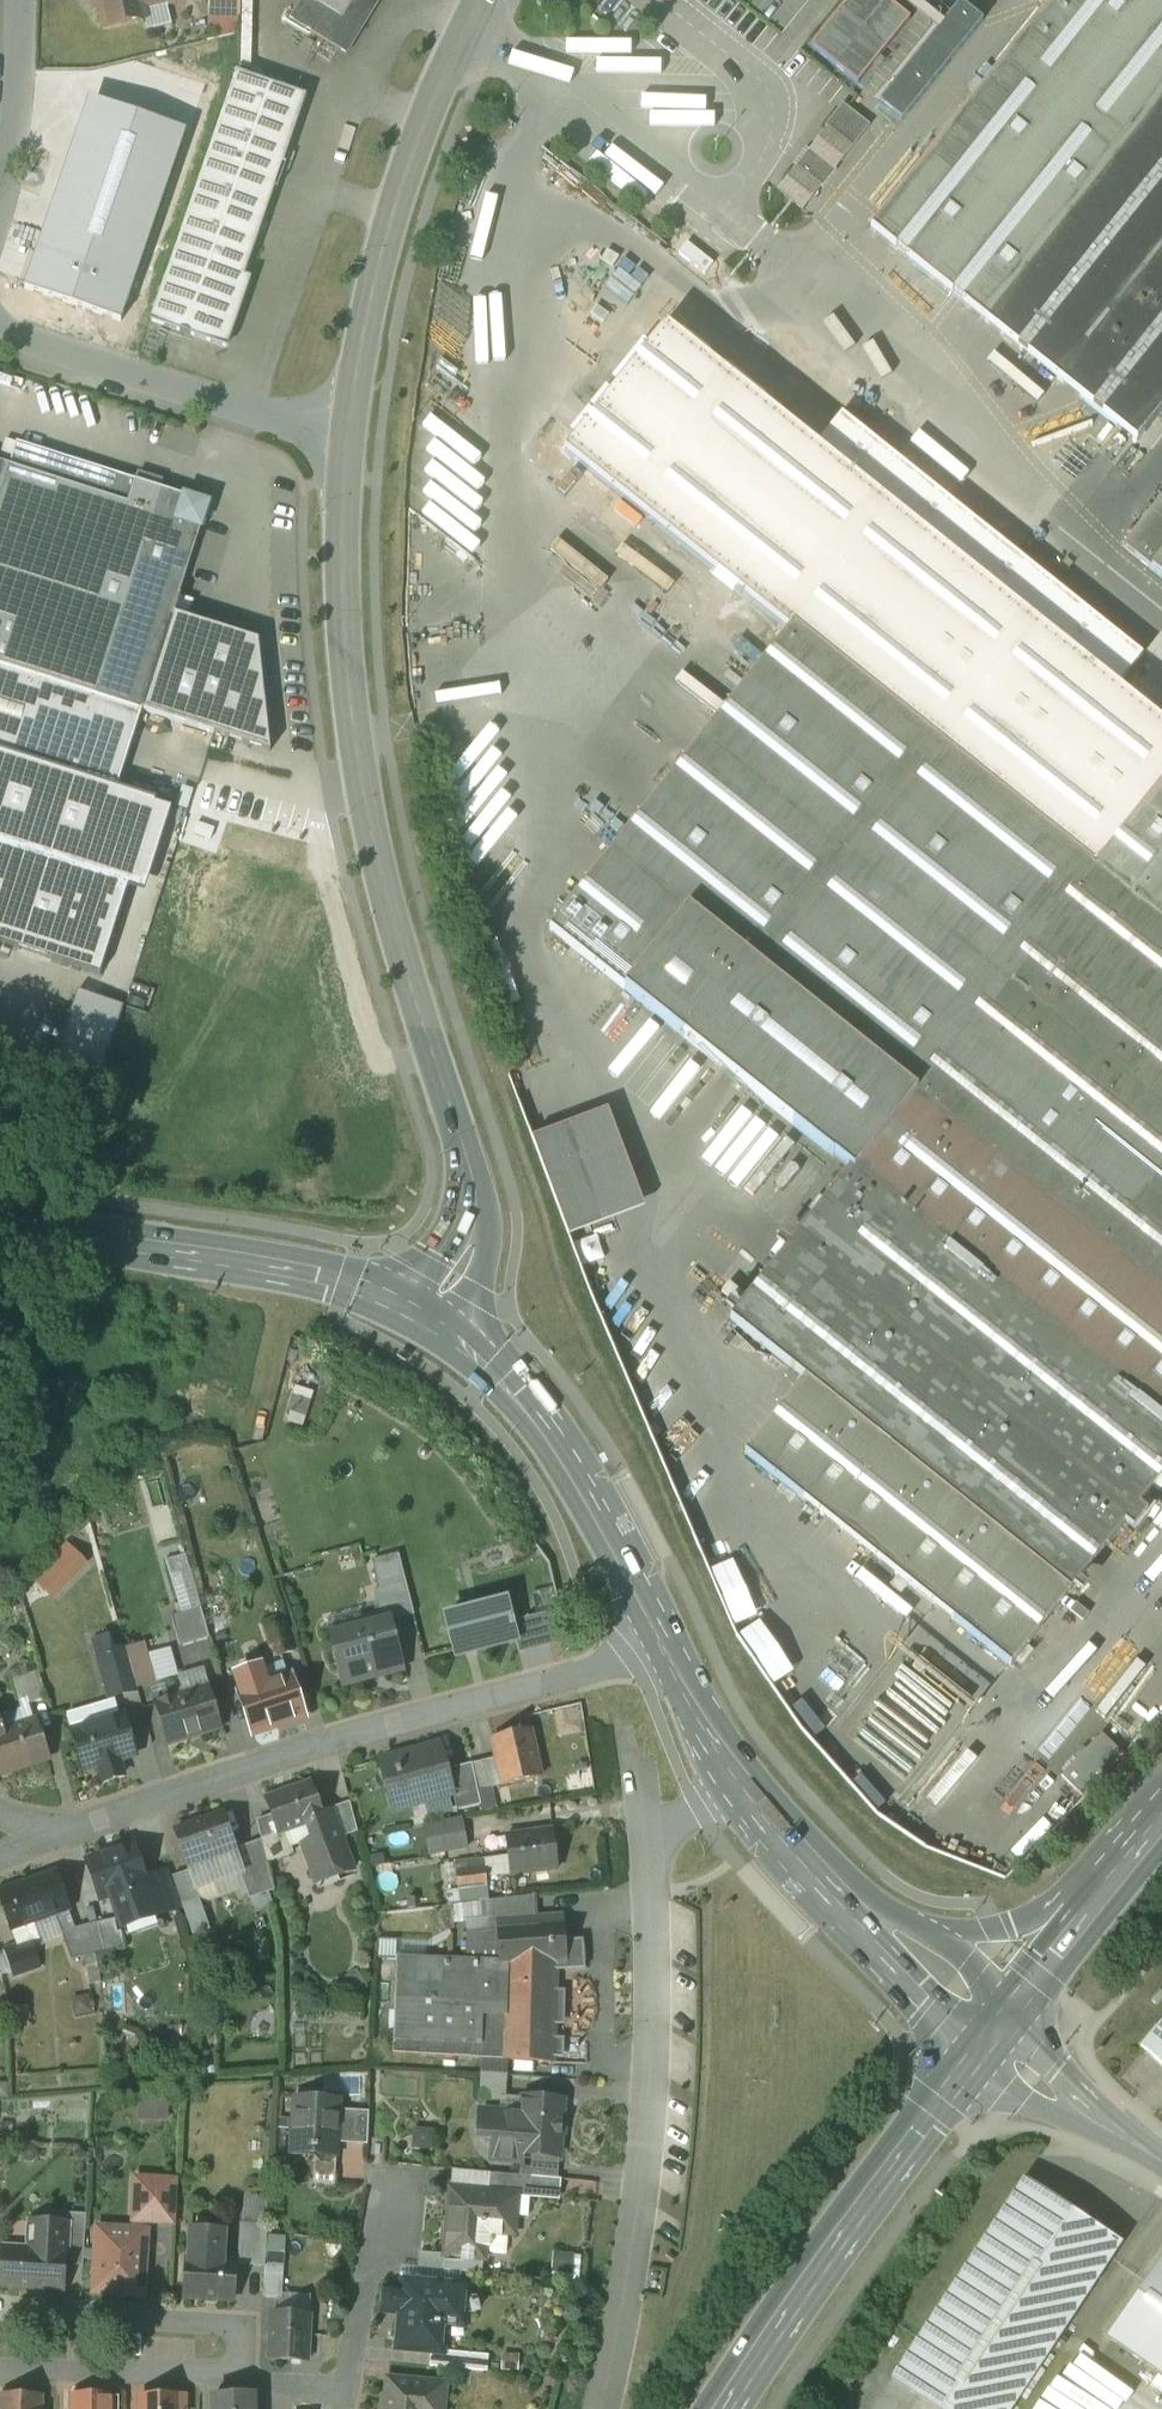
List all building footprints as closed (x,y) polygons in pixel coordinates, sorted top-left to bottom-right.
[(106,27),(146,18),(144,10),(141,0),(100,0),(106,27)] [(144,10),(181,2),(181,0),(141,0),(144,10)] [(313,0),(302,0),(290,20),(347,55),(381,0),(353,0),(342,18),(313,0)] [(342,18),(353,0),(313,0),(342,18)] [(812,50),(857,86),(909,20),(885,0),(852,0),(812,50)] [(871,232),(955,299),(983,321),(1161,97),(1161,0),(1054,0),(1049,6),(972,104),(871,232)] [(936,32),(879,104),(904,123),(984,22),(959,2),(943,23),(936,32)] [(186,45),(191,75),(221,69),(216,40),(186,45)] [(238,74),(153,322),(227,348),(236,323),(229,321),(236,302),(242,304),(251,280),(244,277),(306,97),(238,74)] [(983,321),(1137,444),(1161,412),(1161,97),(983,321)] [(808,150),(795,166),(797,167),(778,192),(791,202),(803,212),(807,207),(822,188),(823,190),(837,172),(836,171),(871,127),(843,105),(825,128),(827,129),(809,151),(808,150)] [(94,108),(28,294),(123,326),(188,139),(94,108)] [(731,277),(692,246),(690,248),(683,242),(674,253),(681,259),(569,399),(778,566),(900,412),(731,277)] [(17,444),(6,440),(0,459),(0,498),(17,444)] [(17,444),(0,498),(0,666),(142,712),(143,712),(180,597),(202,527),(201,527),(208,505),(159,490),(162,482),(139,475),(137,482),(134,481),(17,444)] [(1123,547),(1161,578),(1161,498),(1123,547)] [(676,612),(715,571),(669,529),(642,558),(660,575),(657,578),(675,595),(667,604),(676,612)] [(1102,645),(1111,635),(1059,590),(1050,601),(1102,645)] [(259,642),(176,615),(181,597),(180,597),(143,712),(214,734),(271,752),(259,642)] [(1077,675),(1085,664),(1035,625),(1027,636),(1077,675)] [(551,931),(832,1154),(894,1077),(912,1091),(1092,866),(1043,826),(793,626),(551,931)] [(1024,640),(1015,650),(1062,694),(1071,684),(1024,640)] [(0,666),(0,752),(118,789),(142,712),(0,666)] [(465,719),(481,739),(496,727),(480,707),(465,719)] [(1092,866),(912,1091),(894,1077),(832,1154),(851,1169),(731,1319),(805,1379),(1071,1592),(1161,1477),(1161,777),(1092,866)] [(100,1083),(125,1007),(79,992),(53,1069),(100,1083)] [(533,1138),(570,1237),(643,1208),(608,1110),(533,1138)] [(707,1159),(736,1190),(746,1181),(729,1164),(751,1143),(737,1130),(707,1159)] [(1071,1592),(805,1379),(747,1453),(1012,1663),(1071,1592)] [(87,1564),(66,1544),(32,1581),(53,1600),(87,1564)] [(406,1583),(374,1591),(382,1620),(390,1618),(391,1621),(414,1615),(406,1583)] [(506,1601),(446,1617),(456,1655),(516,1640),(506,1601)] [(202,1608),(172,1617),(180,1647),(210,1638),(202,1608)] [(283,1616),(263,1623),(266,1631),(286,1624),(283,1616)] [(382,1620),(330,1634),(343,1685),(403,1669),(391,1621),(390,1618),(382,1620)] [(286,1624),(266,1631),(275,1658),(295,1651),(286,1624)] [(112,1652),(109,1638),(95,1642),(110,1698),(138,1690),(126,1649),(112,1652)] [(145,1643),(127,1648),(132,1667),(150,1661),(145,1643)] [(291,1678),(261,1688),(255,1669),(236,1675),(242,1694),(241,1694),(254,1733),(304,1716),(291,1678)] [(40,1673),(24,1678),(33,1703),(48,1698),(40,1673)] [(24,1678),(12,1682),(19,1703),(29,1699),(31,1704),(33,1703),(24,1678)] [(210,1687),(155,1703),(168,1745),(223,1729),(210,1687)] [(124,1716),(73,1731),(85,1771),(101,1766),(106,1782),(124,1776),(119,1760),(136,1755),(124,1716)] [(0,1732),(0,1776),(2,1776),(2,1777),(18,1772),(17,1770),(50,1759),(37,1720),(3,1732),(0,1732)] [(531,1730),(493,1738),(503,1786),(542,1777),(531,1730)] [(441,1744),(380,1761),(393,1810),(453,1793),(452,1787),(453,1787),(448,1770),(441,1744)] [(487,1760),(472,1764),(478,1791),(493,1788),(487,1760)] [(472,1764),(448,1770),(453,1787),(452,1787),(453,1793),(458,1810),(481,1805),(478,1791),(472,1764)] [(324,1816),(312,1782),(282,1793),(266,1798),(273,1816),(279,1835),(286,1832),(291,1847),(304,1843),(315,1873),(333,1867),(336,1876),(352,1870),(341,1838),(339,1832),(343,1831),(334,1808),(332,1808),(334,1812),(324,1816)] [(358,1832),(351,1802),(334,1808),(343,1831),(339,1832),(341,1838),(358,1832)] [(223,1813),(176,1830),(197,1889),(242,1874),(243,1873),(235,1849),(223,1813)] [(279,1835),(273,1816),(258,1822),(262,1840),(268,1862),(293,1853),(291,1847),(286,1832),(279,1835)] [(463,1822),(424,1829),(430,1858),(468,1851),(463,1822)] [(554,1831),(506,1837),(511,1875),(558,1869),(554,1831)] [(262,1840),(235,1849),(243,1873),(242,1874),(250,1899),(275,1890),(268,1862),(262,1840)] [(134,1845),(87,1861),(101,1899),(112,1895),(121,1921),(135,1916),(135,1915),(153,1908),(156,1907),(147,1880),(134,1845)] [(485,1860),(456,1863),(458,1889),(488,1887),(485,1860)] [(0,1893),(0,1895),(18,1945),(33,1940),(33,1941),(39,1939),(33,1922),(41,1920),(41,1921),(56,1916),(69,1910),(70,1910),(57,1873),(0,1893)] [(179,1909),(166,1873),(147,1880),(156,1907),(153,1908),(157,1917),(179,1909)] [(210,1936),(188,1875),(172,1880),(194,1942),(210,1936)] [(458,1889),(447,1890),(449,1906),(490,1901),(488,1887),(458,1889)] [(89,1926),(76,1928),(69,1910),(56,1916),(72,1960),(95,1954),(89,1926)] [(500,1930),(467,1933),(466,1962),(397,1959),(393,2053),(555,2063),(557,1971),(586,1969),(584,1939),(566,1940),(564,1915),(499,1920),(500,1930)] [(115,1919),(89,1926),(95,1954),(125,1947),(122,1931),(118,1932),(115,1919)] [(18,1945),(5,1950),(14,1976),(42,1966),(33,1941),(33,1940),(18,1945)] [(89,1998),(73,2001),(76,2017),(92,2014),(89,1998)] [(1141,2046),(1161,2064),(1161,2022),(1141,2046)] [(509,2075),(483,2074),(481,2100),(507,2101),(509,2075)] [(140,2090),(139,2116),(168,2118),(169,2091),(140,2090)] [(340,2100),(295,2097),(292,2149),(316,2150),(314,2184),(335,2185),(336,2171),(330,2164),(337,2158),(338,2143),(339,2110),(340,2100)] [(522,2115),(481,2112),(479,2138),(493,2139),(492,2159),(521,2161),(521,2154),(560,2157),(564,2101),(523,2098),(522,2115)] [(370,2112),(339,2110),(338,2143),(368,2145),(370,2112)] [(532,2177),(491,2173),(489,2192),(518,2195),(518,2196),(530,2197),(532,2177)] [(892,2379),(937,2408),(1013,2408),(1122,2243),(1024,2178),(892,2379)] [(179,2182),(136,2179),(132,2231),(142,2232),(143,2220),(176,2223),(179,2182)] [(489,2192),(451,2189),(445,2255),(485,2259),(487,2231),(514,2234),(518,2196),(518,2195),(489,2192)] [(87,2214),(68,2214),(67,2223),(69,2223),(66,2265),(83,2266),(87,2214)] [(36,2250),(3,2248),(1,2286),(65,2290),(66,2265),(69,2223),(67,2223),(38,2221),(36,2250)] [(268,2225),(246,2224),(243,2265),(266,2267),(266,2266),(268,2225)] [(132,2231),(99,2229),(98,2254),(97,2254),(95,2292),(143,2295),(145,2256),(141,2256),(143,2237),(141,2237),(142,2232),(132,2231)] [(225,2232),(192,2230),(190,2259),(223,2261),(225,2232)] [(574,2255),(554,2252),(551,2275),(571,2278),(574,2255)] [(190,2259),(188,2259),(185,2297),(233,2300),(236,2262),(223,2261),(190,2259)] [(1107,2338),(1161,2376),(1161,2259),(1107,2338)] [(284,2267),(266,2266),(266,2267),(264,2297),(282,2298),(284,2267)] [(467,2286),(405,2281),(399,2350),(431,2353),(442,2354),(443,2351),(446,2312),(465,2314),(467,2286)] [(310,2315),(272,2312),(270,2360),(308,2362),(310,2315)] [(482,2355),(443,2351),(442,2354),(431,2353),(430,2366),(481,2371),(482,2355)] [(519,2357),(504,2355),(502,2371),(517,2373),(519,2357)] [(388,2379),(385,2408),(444,2408),(446,2384),(388,2379)] [(3,2394),(2,2408),(41,2408),(41,2395),(3,2394)] [(253,2394),(215,2395),(216,2408),(254,2408),(253,2394)] [(73,2396),(73,2408),(118,2408),(119,2397),(112,2397),(73,2396)] [(141,2396),(141,2408),(186,2408),(186,2396),(179,2396),(141,2396)]
